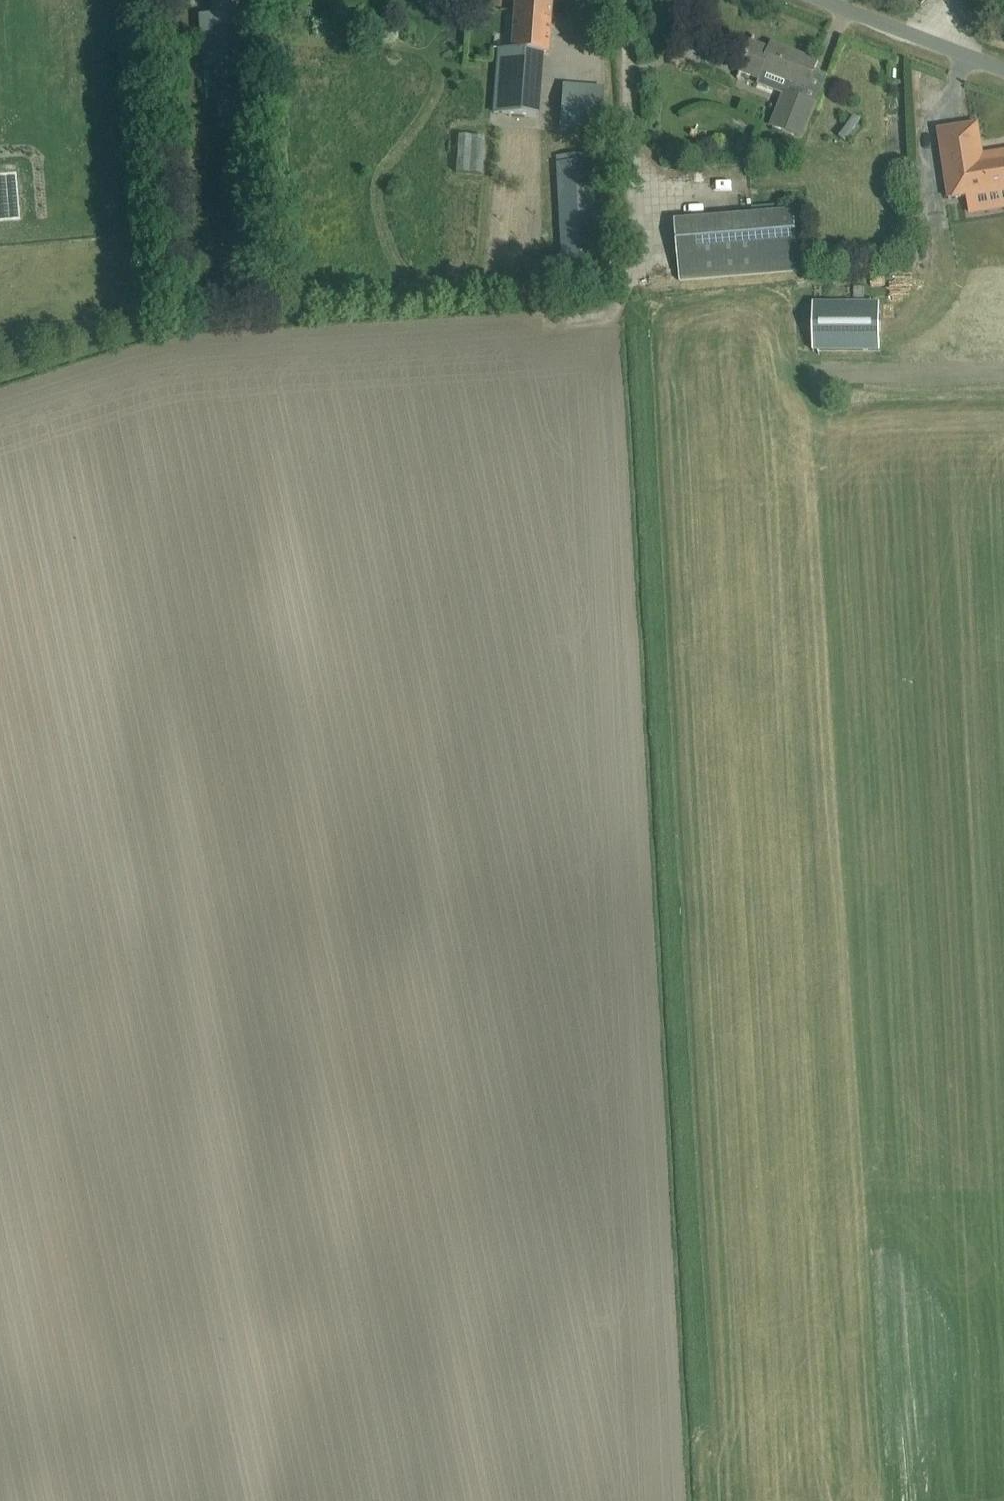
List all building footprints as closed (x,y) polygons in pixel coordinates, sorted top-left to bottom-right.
[(211,14),(199,15),(203,64),(239,61),(234,0),(210,0),(211,14)] [(510,49),(541,52),(548,52),(552,0),(514,0),(510,49)] [(771,48),(752,41),(740,73),(762,81),(765,71),(792,82),(787,94),(802,99),(817,62),(772,44),(771,48)] [(510,49),(499,49),(494,112),(536,115),(541,52),(510,49)] [(599,128),(602,90),(564,86),(560,125),(599,128)] [(802,138),(815,104),(802,99),(787,94),(786,93),(773,127),(802,138)] [(939,130),(951,199),(1003,190),(1003,151),(982,155),(977,124),(939,130)] [(459,172),(486,173),(488,136),(461,135),(459,172)] [(563,282),(598,280),(591,160),(557,162),(563,282)] [(681,282),(800,271),(795,210),(676,220),(681,282)] [(881,350),(886,303),(818,297),(814,345),(881,350)]
